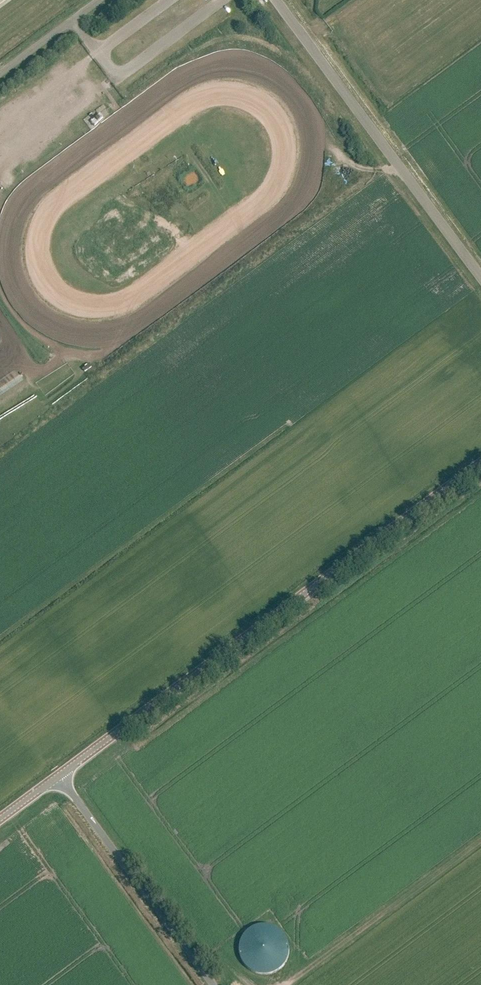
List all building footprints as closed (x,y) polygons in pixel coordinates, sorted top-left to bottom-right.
[(249,930),(248,972),(285,973),(286,930),(249,930)]
